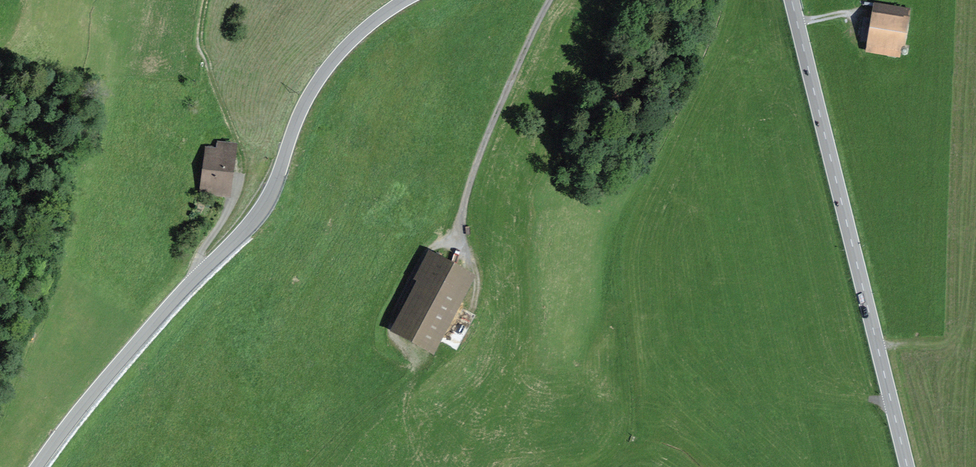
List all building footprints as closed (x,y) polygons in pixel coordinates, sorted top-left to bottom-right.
[(885,54),(899,56),(905,22),(908,23),(910,10),(878,4),(872,41),(887,44),(885,54)] [(226,196),(233,147),(219,145),(218,151),(208,149),(205,168),(207,169),(203,193),(226,196)] [(430,348),(468,278),(430,257),(419,278),(426,281),(399,331),(430,348)]
